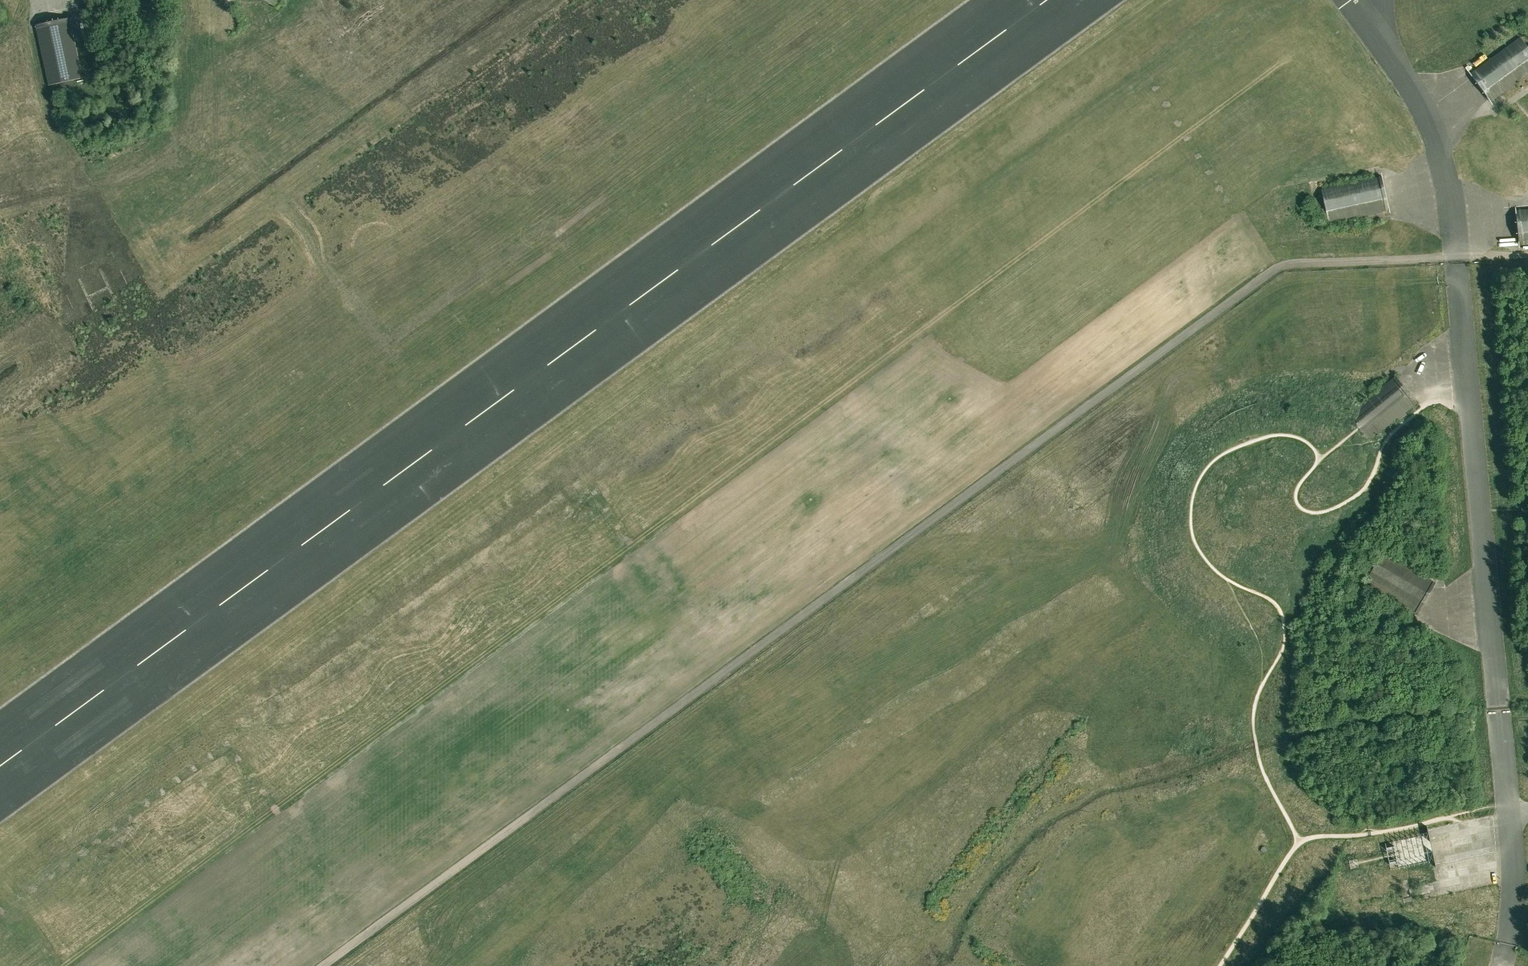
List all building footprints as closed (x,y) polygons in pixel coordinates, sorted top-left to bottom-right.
[(283,2),(279,0),(266,0),(265,2),(279,10),(283,2)] [(67,89),(74,87),(73,80),(83,78),(69,17),(35,25),(48,86),(58,83),(59,90),(67,89)] [(1526,45),(1520,37),(1490,59),(1470,73),(1491,102),(1522,79),(1527,75),(1527,44),(1526,45)] [(1326,214),(1328,220),(1328,224),(1389,210),(1381,176),(1321,189),(1323,199),(1316,201),(1318,208),(1319,214),(1320,215),(1326,214)] [(1515,210),(1519,245),(1527,245),(1527,209),(1515,210)] [(1417,403),(1407,390),(1396,375),(1393,377),(1389,380),(1383,385),(1380,387),(1347,413),(1353,421),(1348,425),(1353,432),(1357,437),(1362,433),(1368,441),(1401,415),(1417,403)] [(1418,614),(1435,583),(1434,582),(1429,579),(1400,562),(1382,552),(1377,561),(1371,557),(1367,563),(1363,570),(1369,574),(1364,582),(1381,592),(1397,602),(1418,614)] [(1367,563),(1368,554),(1366,553),(1366,554),(1367,555),(1367,563),(1360,567),(1359,567),(1360,568),(1367,563)] [(1397,868),(1408,866),(1432,861),(1434,860),(1428,833),(1397,840),(1391,841),(1397,868)]
